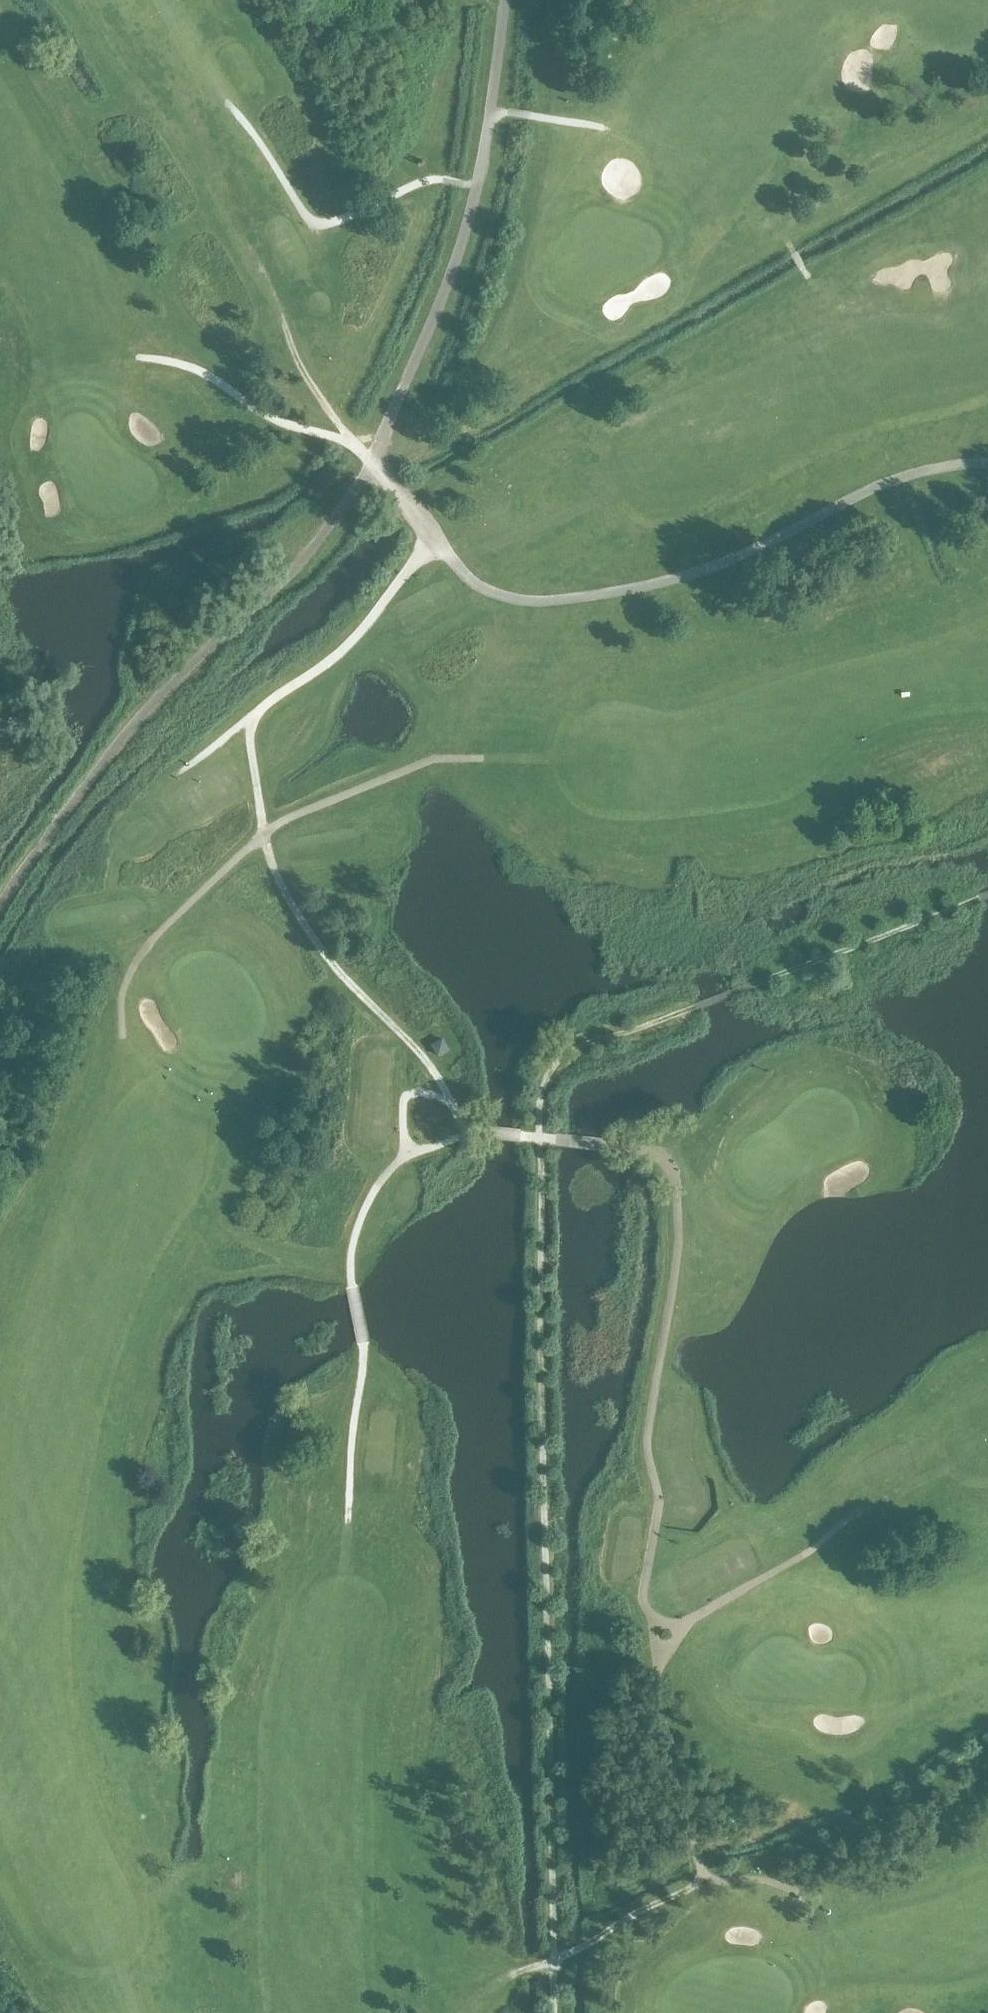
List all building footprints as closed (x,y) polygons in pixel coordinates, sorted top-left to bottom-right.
[(447,1049),(441,1038),(431,1044),(437,1055),(447,1049)]
